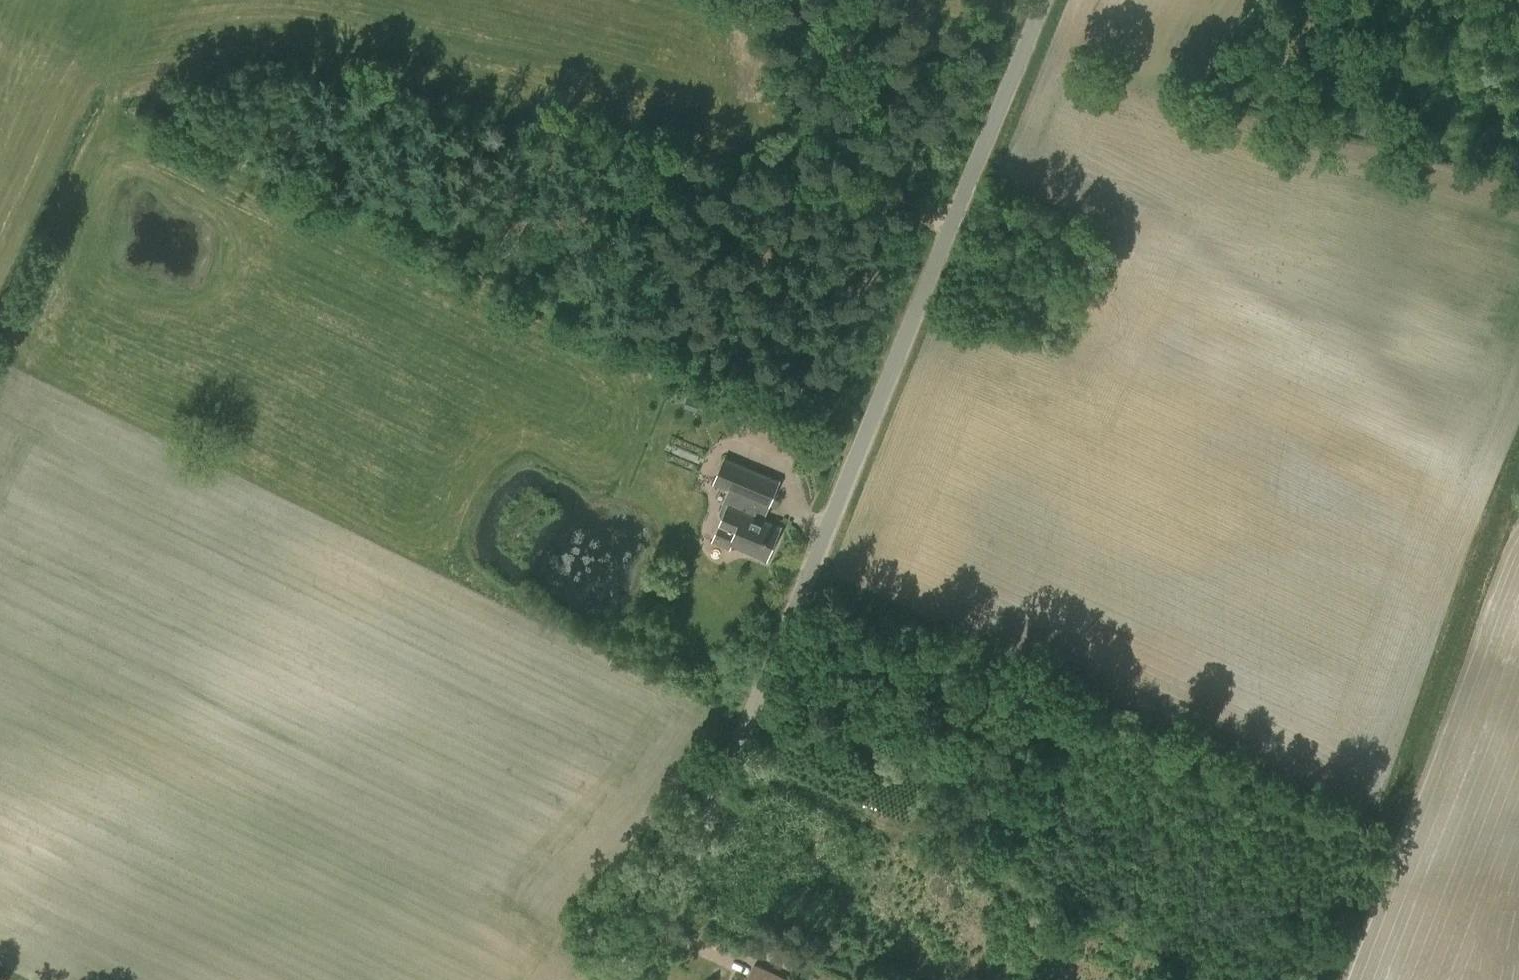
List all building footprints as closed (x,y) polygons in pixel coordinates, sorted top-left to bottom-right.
[(724,459),(714,483),(739,493),(733,507),(728,505),(723,508),(720,514),(723,519),(720,526),(736,533),(730,548),(731,549),(733,545),(768,559),(781,527),(757,517),(763,503),(769,506),(779,481),(724,459)] [(754,963),(746,979),(791,979),(754,963)]
